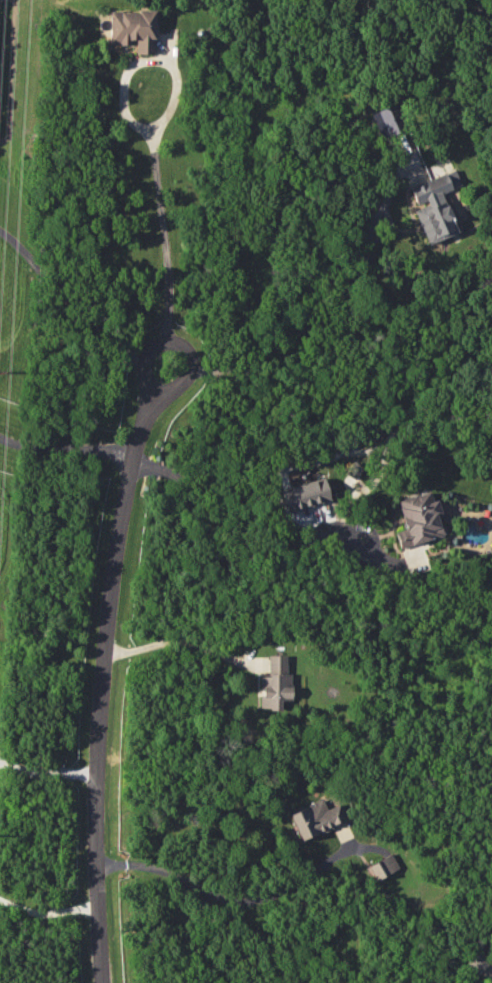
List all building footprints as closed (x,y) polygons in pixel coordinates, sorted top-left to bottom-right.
[(155,11),(110,10),(110,42),(136,42),(136,53),(154,53),(155,11)] [(372,112),(380,135),(404,127),(395,103),(372,112)] [(428,243),(458,232),(443,192),(461,185),(456,169),(410,186),(417,206),(414,207),(428,243)] [(356,479),(362,465),(352,461),(346,475),(356,479)] [(281,489),(288,512),(331,500),(324,477),(281,489)] [(399,548),(447,534),(444,523),(439,524),(436,514),(441,513),(437,498),(432,500),(430,490),(397,500),(405,528),(395,531),(399,548)] [(292,700),(291,672),(287,672),(287,655),(268,655),(268,675),(260,675),(260,709),(281,709),(281,700),(292,700)] [(346,820),(339,803),(327,808),(323,799),(289,813),(300,839),(346,820)] [(375,880),(399,869),(392,853),(368,864),(375,880)] [(481,973),(488,958),(472,950),(465,964),(481,973)]
